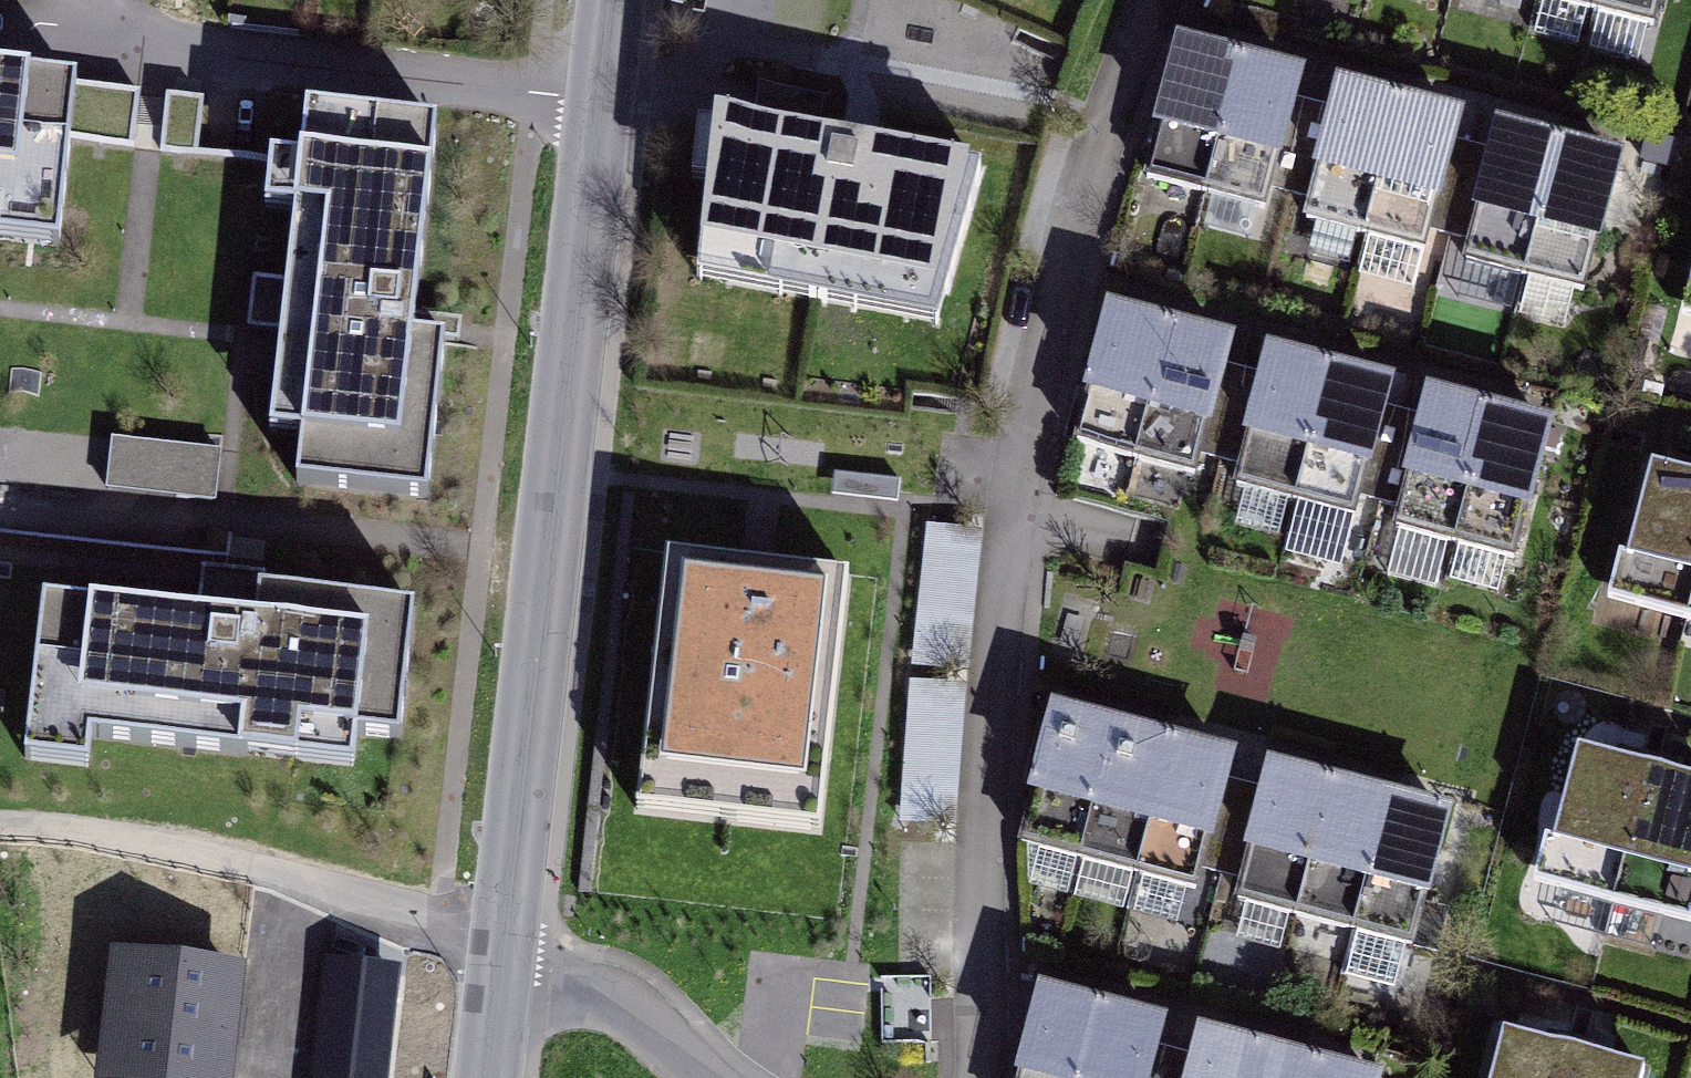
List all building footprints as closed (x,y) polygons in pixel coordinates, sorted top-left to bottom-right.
[(1663,50),(1676,0),(1469,0),(1663,50)] [(1624,184),(1176,73),(1143,204),(1591,315),(1624,184)] [(79,89),(0,79),(0,216),(1,217),(0,223),(0,246),(59,253),(79,89)] [(168,101),(165,148),(198,150),(202,103),(168,101)] [(415,346),(440,134),(307,119),(269,441),(304,445),(298,494),(426,509),(444,350),(415,346)] [(985,170),(710,122),(699,284),(938,330),(985,170)] [(1683,343),(1690,345),(1690,310),(1683,343)] [(1556,449),(1108,333),(1072,470),(1520,585),(1556,449)] [(115,443),(107,493),(224,510),(231,459),(115,443)] [(1654,503),(1633,579),(1619,575),(1605,625),(1690,649),(1690,513),(1654,503)] [(917,658),(963,663),(978,531),(932,526),(917,658)] [(842,566),(672,546),(644,792),(813,812),(842,566)] [(196,618),(47,601),(28,770),(90,777),(93,748),(353,778),(357,746),(403,751),(419,617),(262,599),(264,580),(201,573),(196,618)] [(960,686),(912,683),(905,815),(954,817),(960,686)] [(1454,838),(1049,735),(1016,863),(1422,966),(1454,838)] [(1584,786),(1561,875),(1545,871),(1535,911),(1690,951),(1690,814),(1584,786)] [(116,949),(102,1073),(150,1077),(227,1077),(240,963),(116,949)] [(328,958),(316,1077),(384,1077),(395,965),(328,958)] [(1041,1017),(1026,1077),(1289,1077),(1041,1017)] [(1513,1064),(1509,1077),(1565,1077),(1513,1064)]
